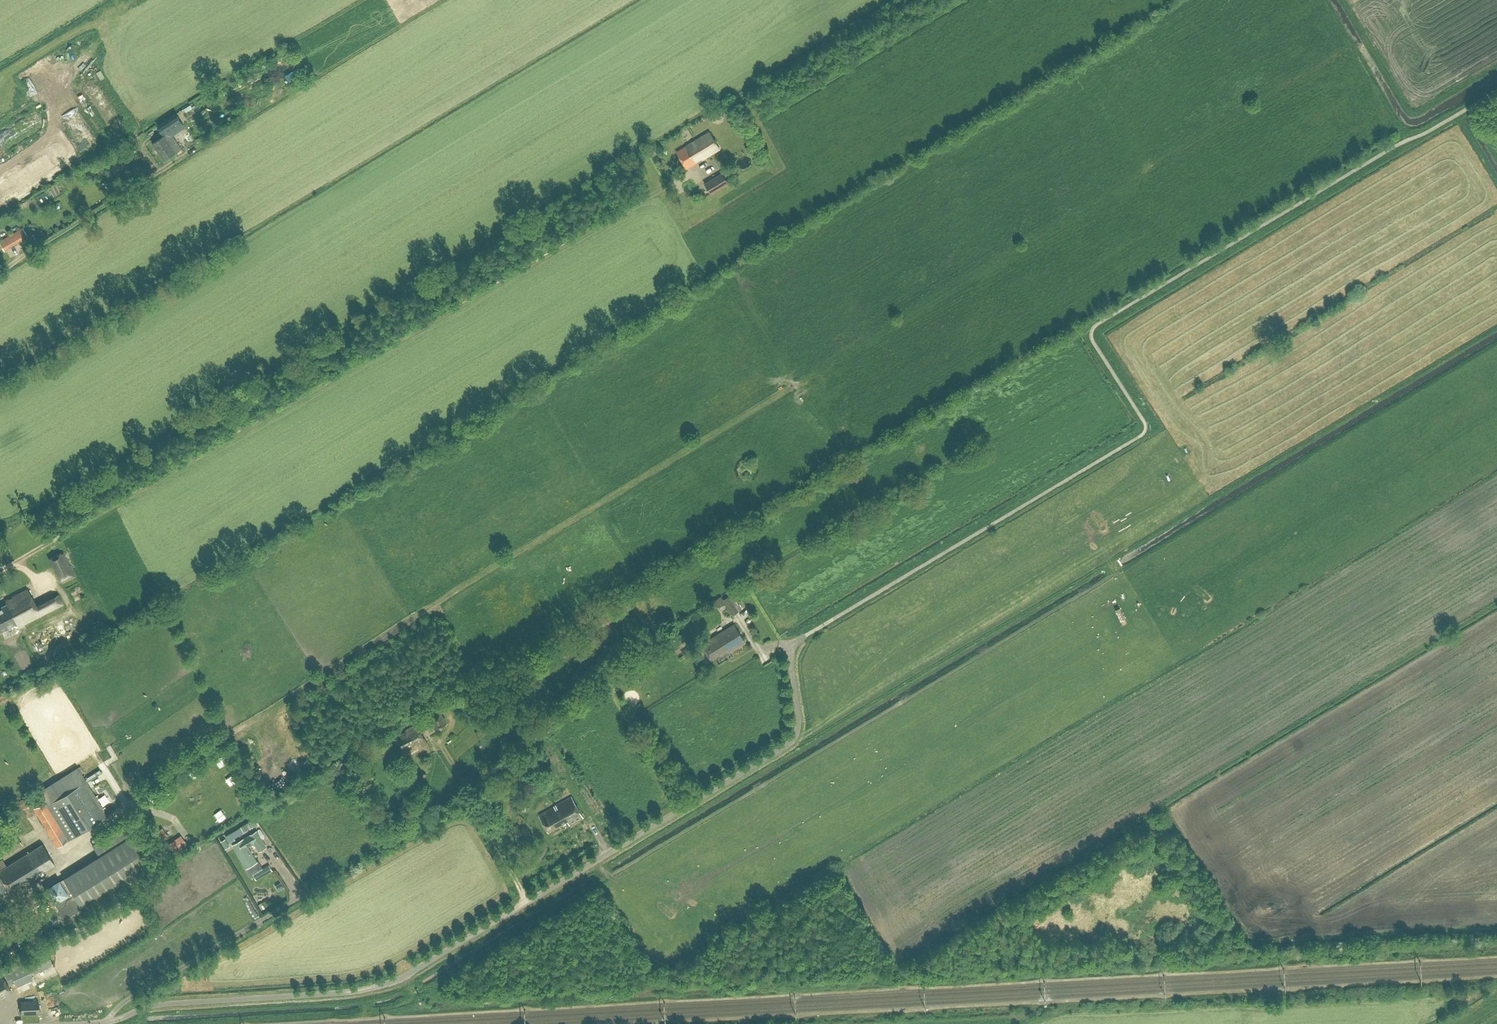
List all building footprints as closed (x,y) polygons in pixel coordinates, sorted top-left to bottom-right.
[(180,121),(178,117),(175,113),(158,124),(165,135),(153,143),(164,160),(176,152),(181,148),(168,129),(180,121)] [(687,168),(719,148),(709,132),(677,151),(687,168)] [(34,166),(36,172),(45,168),(43,162),(34,166)] [(711,193),(728,183),(722,173),(705,183),(711,193)] [(51,212),(57,208),(52,198),(45,202),(51,212)] [(10,234),(0,240),(0,244),(4,250),(15,243),(10,234)] [(49,559),(62,583),(74,577),(61,553),(49,559)] [(40,615),(27,589),(5,600),(7,603),(0,607),(0,631),(16,623),(18,626),(40,615)] [(731,615),(738,611),(729,595),(722,600),(731,615)] [(729,652),(745,642),(734,624),(708,639),(710,643),(703,647),(711,659),(727,649),(729,652)] [(646,646),(653,657),(668,649),(661,638),(646,646)] [(425,720),(429,728),(435,725),(436,728),(446,722),(440,711),(425,720)] [(418,748),(427,743),(416,724),(406,729),(408,734),(397,740),(405,753),(416,746),(418,748)] [(548,777),(555,774),(550,762),(543,764),(548,777)] [(37,791),(43,802),(33,808),(57,846),(106,815),(85,781),(76,767),(37,791)] [(26,808),(32,802),(28,797),(22,803),(26,808)] [(569,824),(583,817),(571,797),(556,804),(556,805),(539,815),(549,831),(550,831),(549,830),(567,820),(569,824)] [(141,812),(130,819),(136,828),(147,821),(141,812)] [(255,818),(241,826),(243,831),(252,826),(253,827),(258,823),(255,818)] [(126,823),(92,845),(98,855),(62,878),(65,882),(62,884),(52,884),(47,892),(68,926),(157,870),(126,823)] [(162,827),(152,834),(158,843),(168,836),(162,827)] [(256,862),(247,847),(254,843),(259,851),(267,846),(257,830),(243,839),(233,845),(247,867),(256,862)] [(178,851),(189,843),(183,833),(171,842),(178,851)] [(54,864),(42,844),(6,866),(2,859),(0,860),(0,898),(54,864)] [(253,874),(256,879),(272,870),(269,864),(253,874)] [(53,964),(45,948),(26,958),(34,973),(53,964)] [(16,986),(32,978),(22,958),(2,968),(7,979),(11,977),(16,986)] [(11,992),(2,976),(0,977),(0,998),(11,992)] [(21,1014),(38,1013),(38,1000),(20,1001),(21,1014)]
